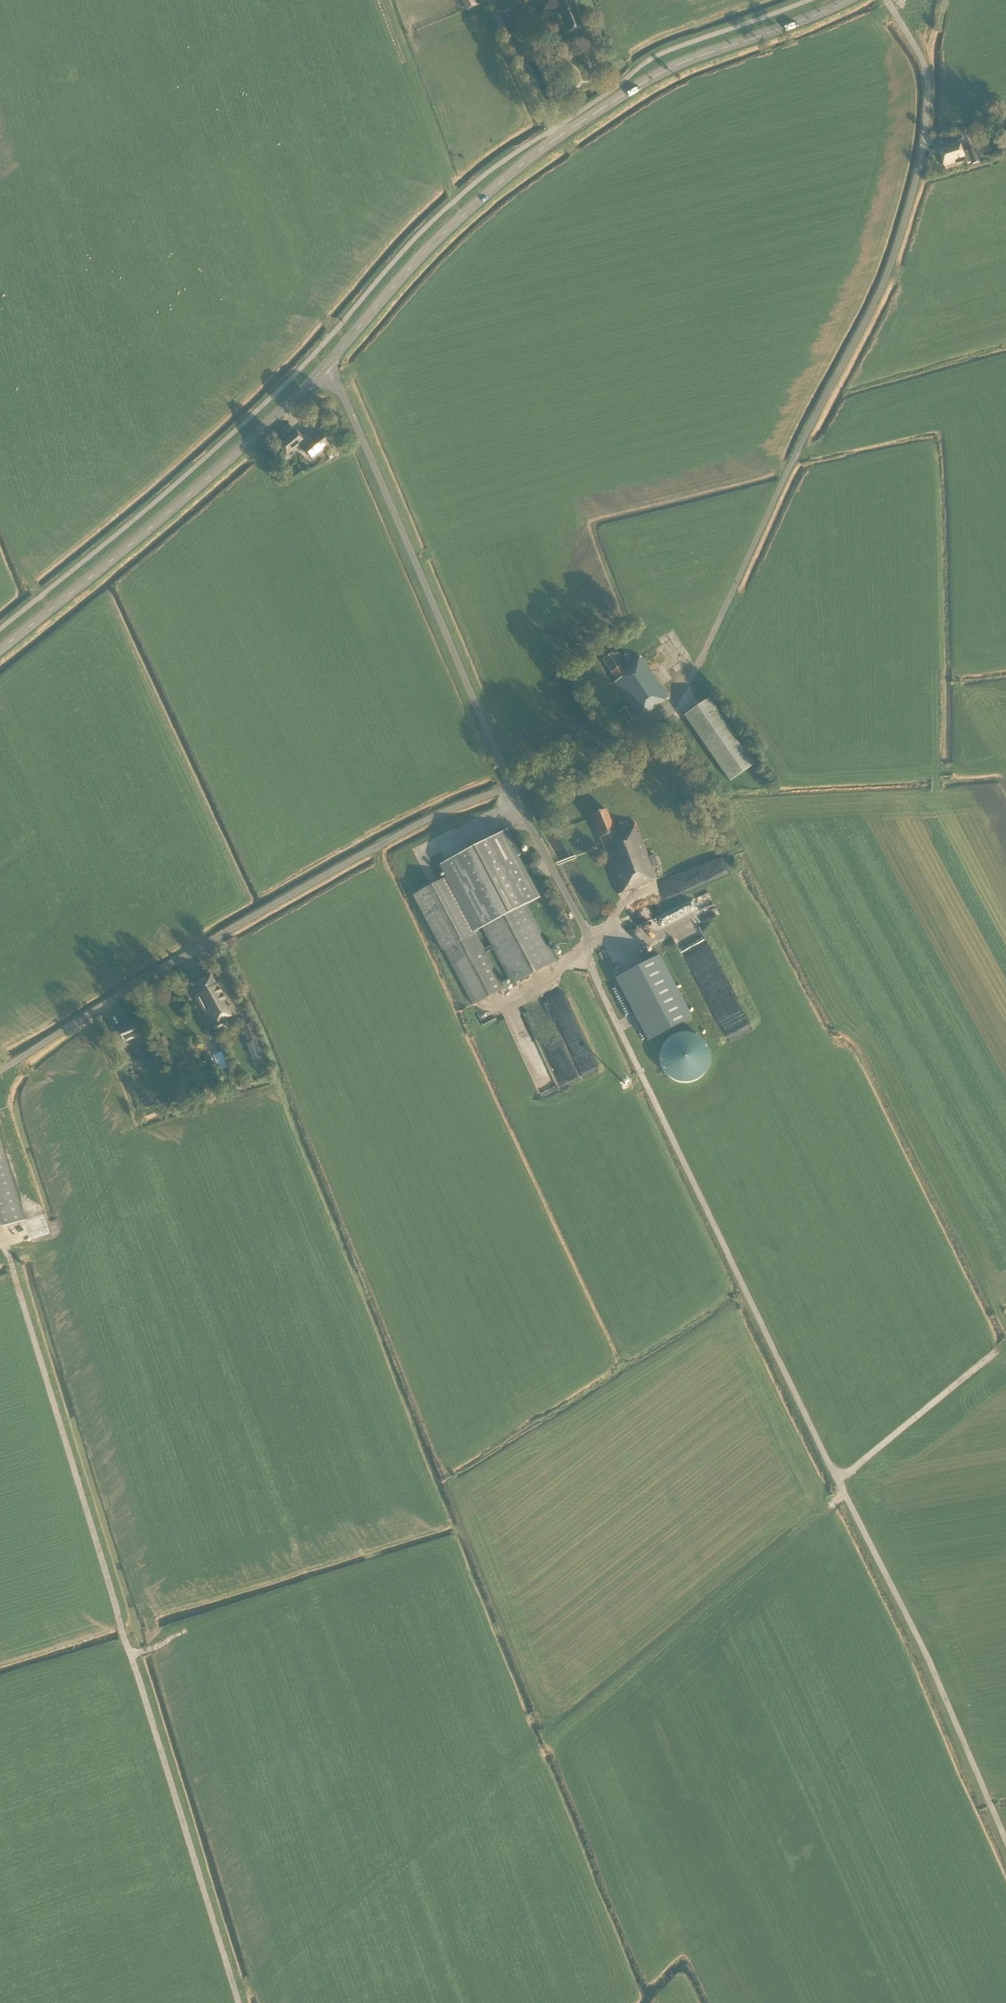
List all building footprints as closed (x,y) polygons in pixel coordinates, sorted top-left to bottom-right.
[(474,0),(461,0),(466,10),(477,5),(474,0)] [(567,33),(582,28),(571,0),(512,0),(514,7),(533,0),(540,18),(559,11),(567,33)] [(951,146),(951,148),(940,152),(945,167),(965,160),(963,153),(959,143),(951,146)] [(976,149),(963,153),(965,160),(966,160),(967,165),(972,163),(972,165),(981,163),(976,149)] [(320,434),(311,441),(306,434),(302,437),(297,432),(279,447),(287,456),(301,444),(303,448),(313,460),(329,446),(320,434)] [(642,656),(646,664),(656,657),(652,649),(642,656)] [(668,699),(641,658),(633,663),(627,655),(622,658),(619,653),(615,656),(613,654),(604,660),(618,682),(616,683),(639,718),(668,699)] [(710,701),(684,717),(728,784),(753,768),(710,701)] [(619,713),(626,724),(635,718),(627,706),(619,713)] [(602,854),(617,893),(656,879),(636,824),(615,832),(606,810),(591,816),(605,853),(602,854)] [(516,858),(520,856),(507,831),(442,865),(448,878),(413,896),(442,952),(444,951),(473,1006),(505,989),(486,954),(493,950),(512,985),(556,962),(526,905),(538,899),(516,858)] [(616,979),(649,1041),(693,1018),(660,955),(616,979)] [(219,983),(217,984),(212,974),(192,985),(197,995),(195,997),(213,1029),(237,1016),(219,983)] [(119,1030),(124,1042),(134,1038),(136,1041),(142,1038),(135,1022),(119,1030)] [(242,1028),(248,1044),(258,1039),(252,1024),(242,1028)] [(565,1049),(557,1028),(541,1035),(551,1060),(563,1055),(561,1051),(565,1049)] [(169,1045),(164,1036),(158,1040),(163,1048),(169,1045)] [(143,1056),(139,1057),(142,1064),(154,1059),(146,1039),(137,1043),(143,1056)] [(248,1045),(251,1052),(259,1048),(256,1042),(248,1045)] [(523,1052),(540,1094),(564,1085),(559,1072),(552,1075),(540,1045),(523,1052)] [(221,1068),(227,1065),(222,1055),(216,1058),(221,1068)] [(199,1061),(202,1067),(214,1063),(211,1056),(199,1061)] [(25,1220),(0,1141),(0,1228),(25,1220)]
